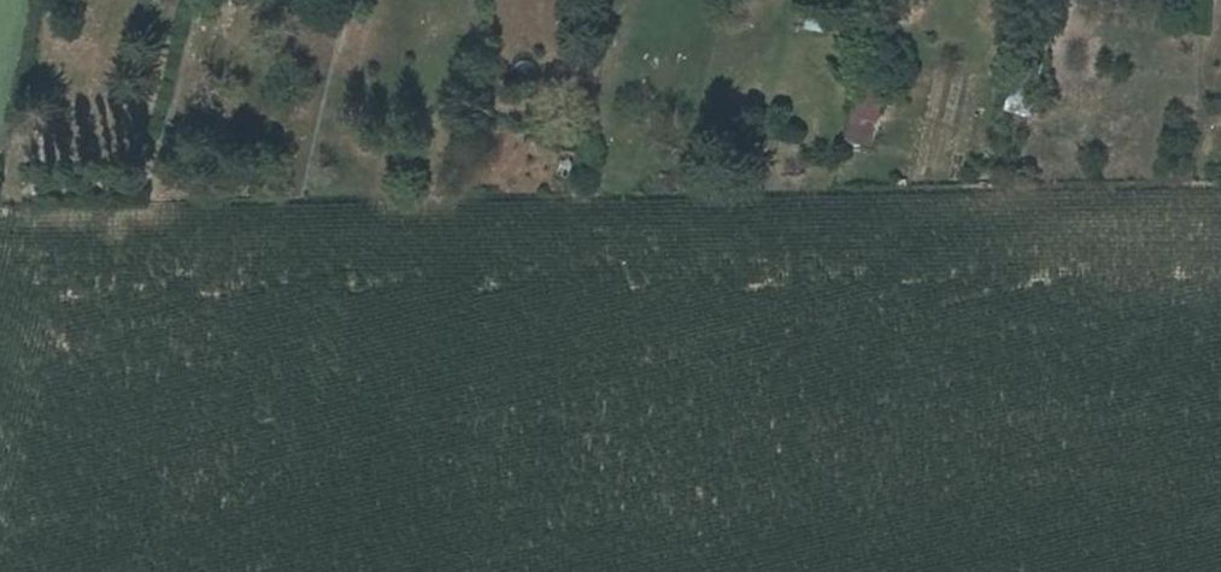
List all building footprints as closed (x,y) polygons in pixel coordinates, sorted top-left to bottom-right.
[(863,74),(844,147),(866,153),(884,79),(863,74)]
